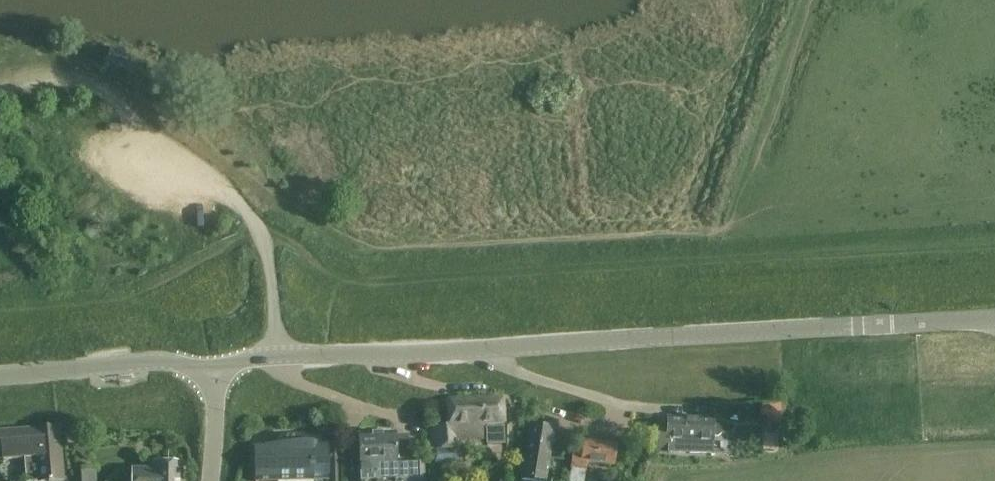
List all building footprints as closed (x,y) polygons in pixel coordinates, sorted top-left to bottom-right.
[(460,463),(460,449),(460,445),(482,444),(482,425),(504,423),(503,398),(447,400),(448,427),(431,428),(433,465),(460,463)] [(780,403),(760,404),(761,418),(768,418),(769,428),(782,427),(780,403)] [(713,425),(714,418),(667,417),(666,431),(657,431),(656,453),(712,455),(713,437),(718,437),(721,434),(721,429),(718,425),(713,425)] [(530,425),(521,480),(546,480),(554,428),(530,425)] [(23,460),(25,480),(63,480),(59,427),(0,432),(0,452),(1,452),(1,462),(23,460)] [(504,427),(486,427),(486,446),(504,446),(504,427)] [(379,480),(424,480),(423,460),(408,460),(407,437),(396,437),(396,433),(377,434),(378,477),(379,480)] [(328,480),(327,434),(271,436),(272,445),(254,445),(255,480),(297,480),(328,480)] [(377,434),(358,435),(360,480),(379,480),(378,477),(377,434)] [(585,475),(587,463),(614,467),(617,446),(585,440),(583,456),(573,454),(570,473),(569,480),(584,480),(585,475)] [(182,464),(154,463),(154,470),(132,470),(132,480),(182,480),(182,464)] [(96,469),(81,470),(81,480),(97,480),(96,469)]
